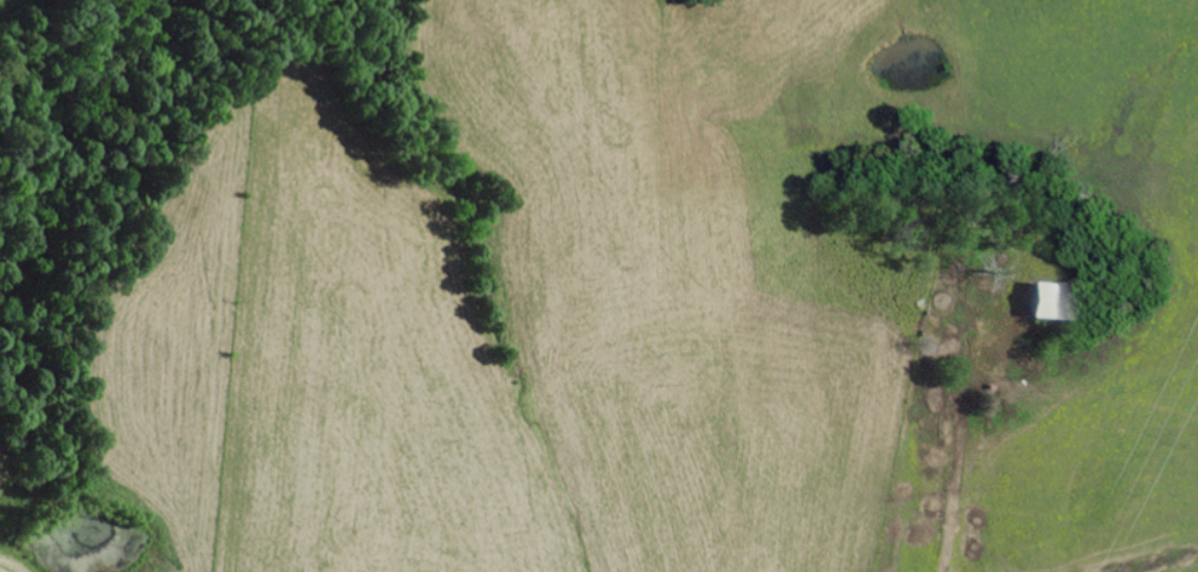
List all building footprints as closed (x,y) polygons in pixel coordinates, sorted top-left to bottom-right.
[(1020,319),(1058,320),(1059,285),(1020,284),(1020,319)]
